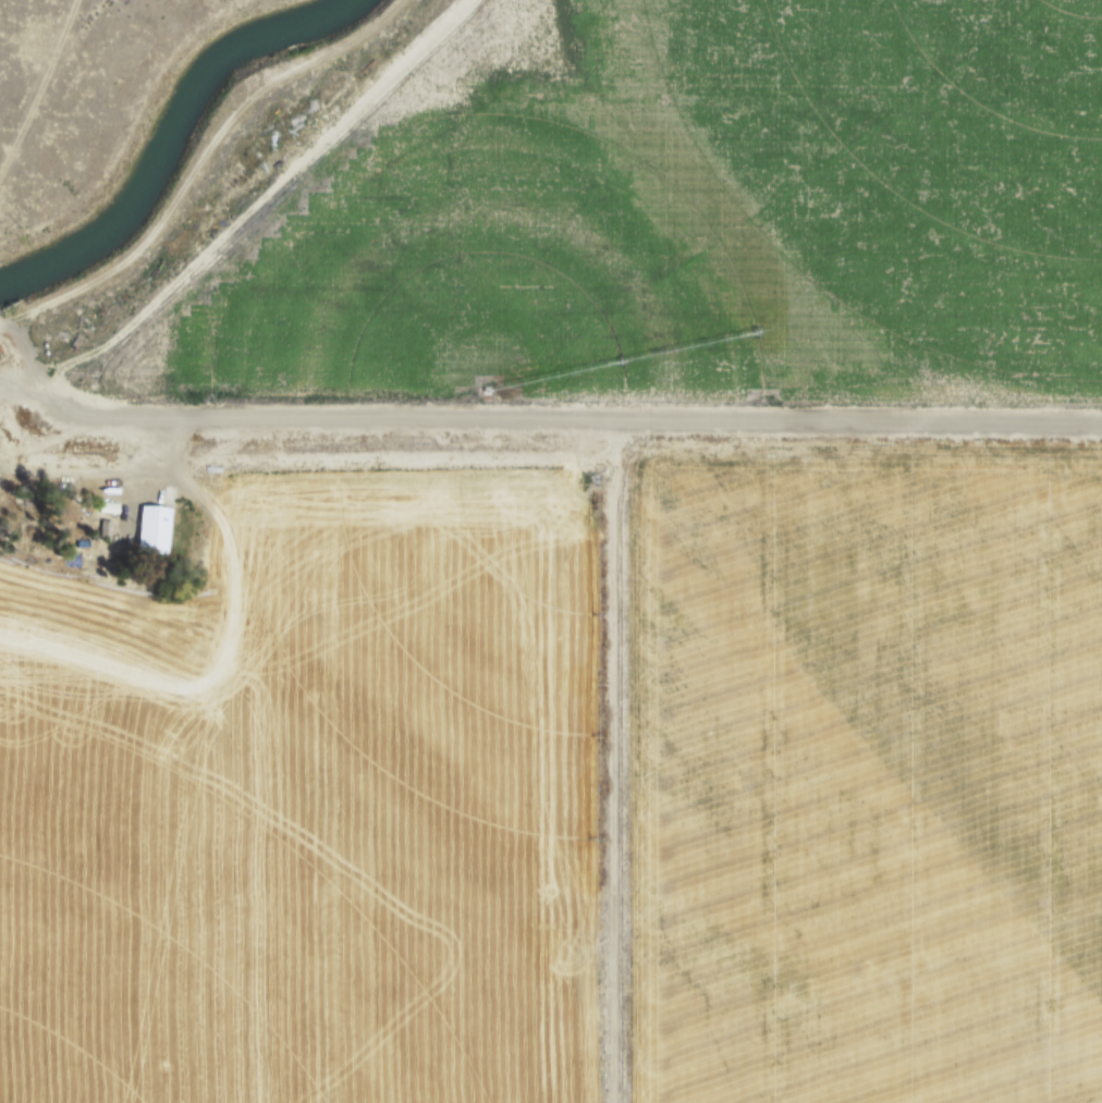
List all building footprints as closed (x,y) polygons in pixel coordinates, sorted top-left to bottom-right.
[(100,513),(100,502),(124,504),(123,514),(100,513)] [(144,505),(175,506),(172,553),(140,551),(144,505)]
